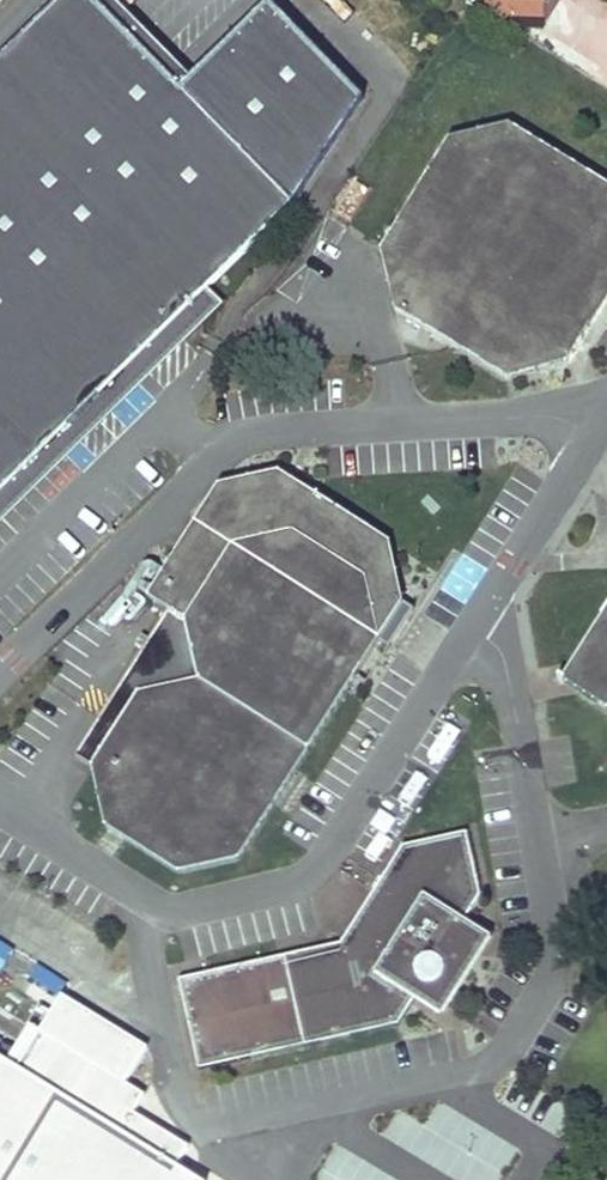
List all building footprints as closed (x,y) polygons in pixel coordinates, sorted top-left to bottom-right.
[(289,205),(358,97),(264,1),(176,87),(90,0),(55,0),(0,54),(0,489),(289,205)] [(493,4),(501,12),(544,24),(606,65),(606,25),(569,0),(493,0),(493,4)] [(381,250),(395,309),(506,378),(537,370),(606,259),(606,186),(509,126),(451,140),(381,250)] [(537,370),(566,365),(606,300),(606,259),(537,370)] [(197,680),(139,693),(91,767),(105,827),(178,874),(238,860),(403,601),(389,544),(276,473),(218,486),(146,598),(184,622),(197,680)] [(563,679),(606,707),(606,611),(563,679)] [(293,954),(313,1044),(394,1025),(413,997),(420,986),(425,989),(430,990),(436,987),(438,983),(439,978),(438,973),(432,969),(463,921),(479,897),(463,833),(402,846),(338,944),(293,954)] [(420,986),(413,997),(440,1014),(489,937),(463,921),(432,969),(438,973),(439,978),(438,983),(436,987),(430,990),(425,989),(420,986)] [(293,954),(175,981),(195,1071),(313,1044),(293,954)] [(174,1165),(186,1145),(132,1112),(143,1094),(30,1025),(7,1062),(0,1058),(0,1179),(199,1179),(174,1165)]
